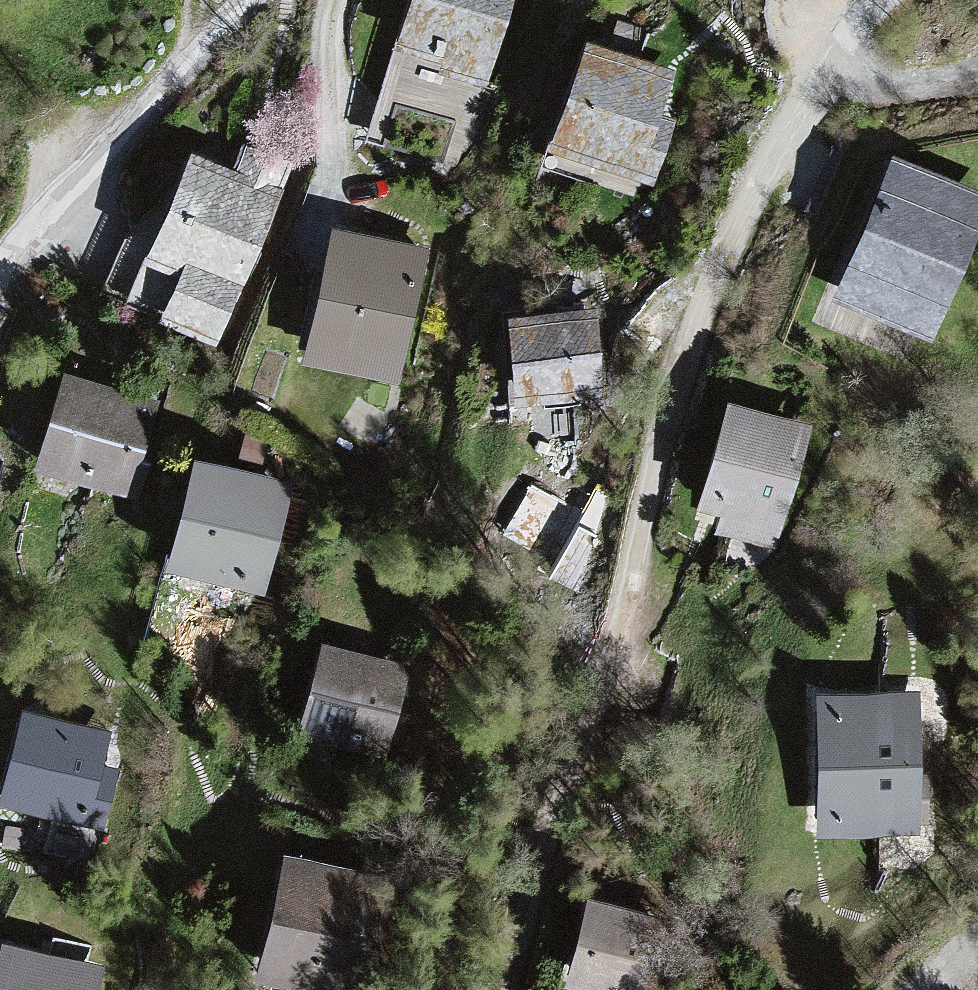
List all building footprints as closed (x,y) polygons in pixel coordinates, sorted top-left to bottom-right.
[(401,80),(499,106),(528,0),(423,0),(401,80)] [(693,79),(591,47),(556,161),(657,193),(693,79)] [(276,189),(180,151),(122,297),(218,335),(276,189)] [(882,160),(830,301),(933,339),(977,217),(977,195),(882,160)] [(435,263),(337,243),(309,374),(407,394),(435,263)] [(604,321),(513,330),(521,421),(612,413),(604,321)] [(158,397),(62,377),(39,486),(135,506),(158,397)] [(810,418),(722,393),(689,511),(777,535),(810,418)] [(294,492),(195,471),(171,584),(270,605),(294,492)] [(407,662),(315,644),(296,739),(388,757),(407,662)] [(920,689),(814,690),(815,830),(921,830),(920,689)] [(118,741),(27,725),(11,814),(103,830),(118,741)] [(277,856),(249,976),(309,989),(341,989),(368,877),(277,856)] [(581,900),(558,986),(574,989),(654,989),(671,924),(581,900)] [(0,946),(0,989),(96,989),(101,971),(0,946)]
